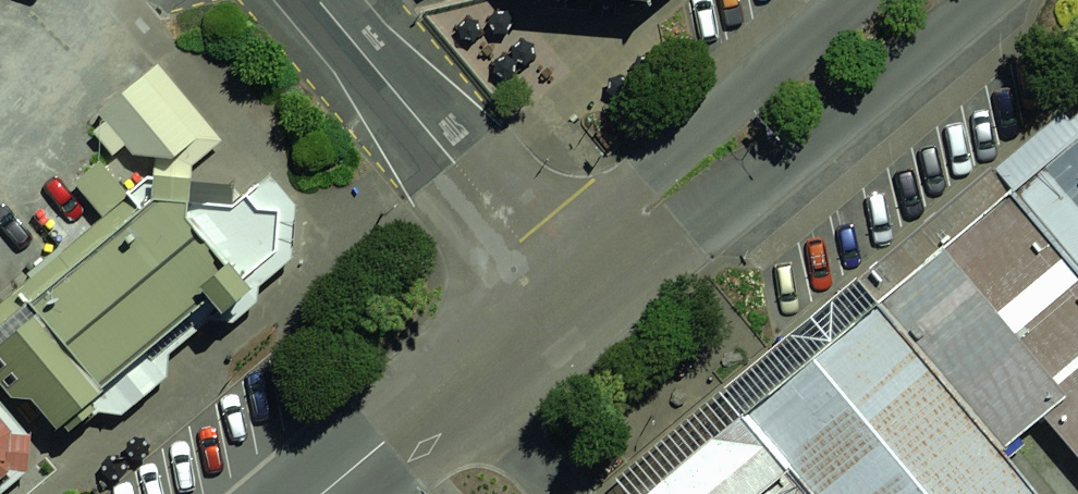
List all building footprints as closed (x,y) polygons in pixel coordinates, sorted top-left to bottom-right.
[(158,64),(97,112),(134,155),(155,157),(154,178),(192,179),(193,165),(223,141),(158,64)] [(1009,192),(1077,275),(1077,135),(1009,192)] [(189,201),(187,219),(225,266),(229,263),(252,290),(293,257),(296,205),(271,173),(232,204),(189,201)] [(0,298),(0,383),(11,397),(30,399),(55,429),(209,299),(222,315),(252,290),(229,263),(225,266),(187,219),(189,201),(190,192),(192,179),(154,178),(148,177),(0,298)] [(1000,451),(1043,417),(1077,457),(1077,275),(1009,192),(878,308),(1000,451)] [(1000,451),(878,308),(746,414),(812,493),(1037,493),(1000,451)] [(27,470),(30,436),(0,401),(0,492),(27,470)] [(746,414),(649,493),(812,493),(746,414)]
